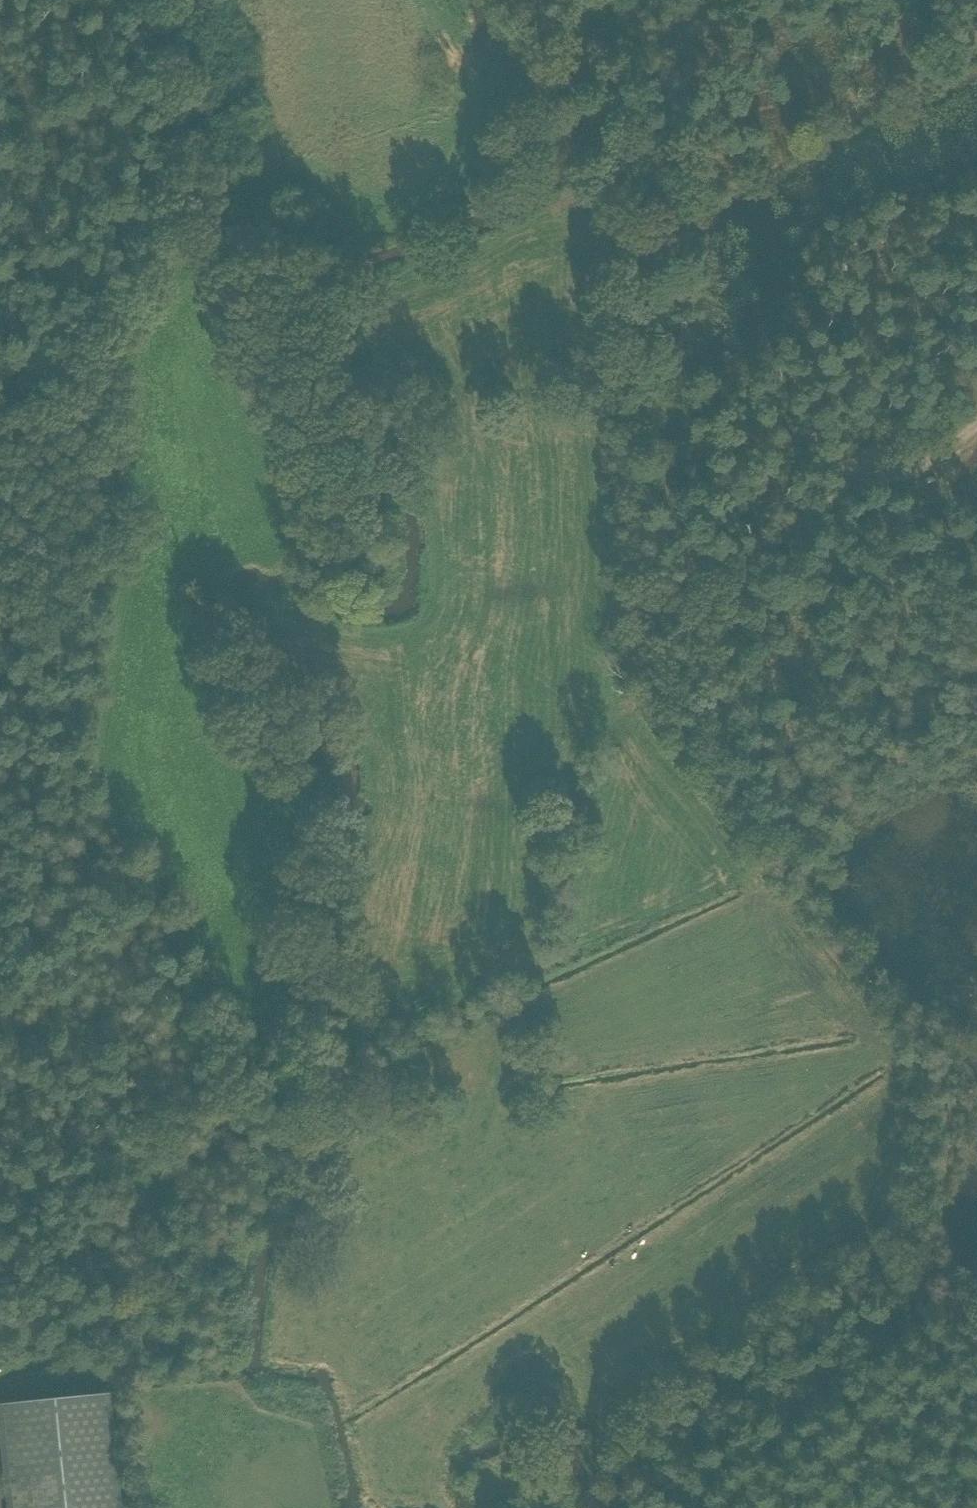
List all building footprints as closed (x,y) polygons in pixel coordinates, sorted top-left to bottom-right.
[(0,1405),(0,1452),(6,1507),(121,1507),(110,1394),(91,1396),(14,1404),(0,1405)]
